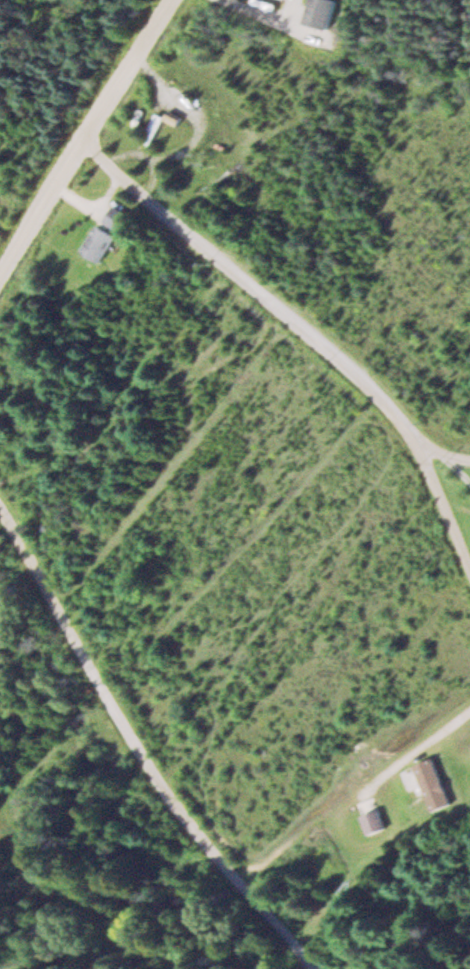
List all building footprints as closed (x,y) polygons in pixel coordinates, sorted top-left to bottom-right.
[(304,21),(329,30),(338,0),(311,0),(304,21)] [(165,116),(157,112),(144,140),(151,144),(165,116)] [(102,262),(128,215),(112,205),(101,224),(98,222),(82,251),(102,262)] [(416,763),(433,810),(453,803),(436,756),(416,763)] [(388,826),(379,808),(362,816),(370,834),(388,826)]
